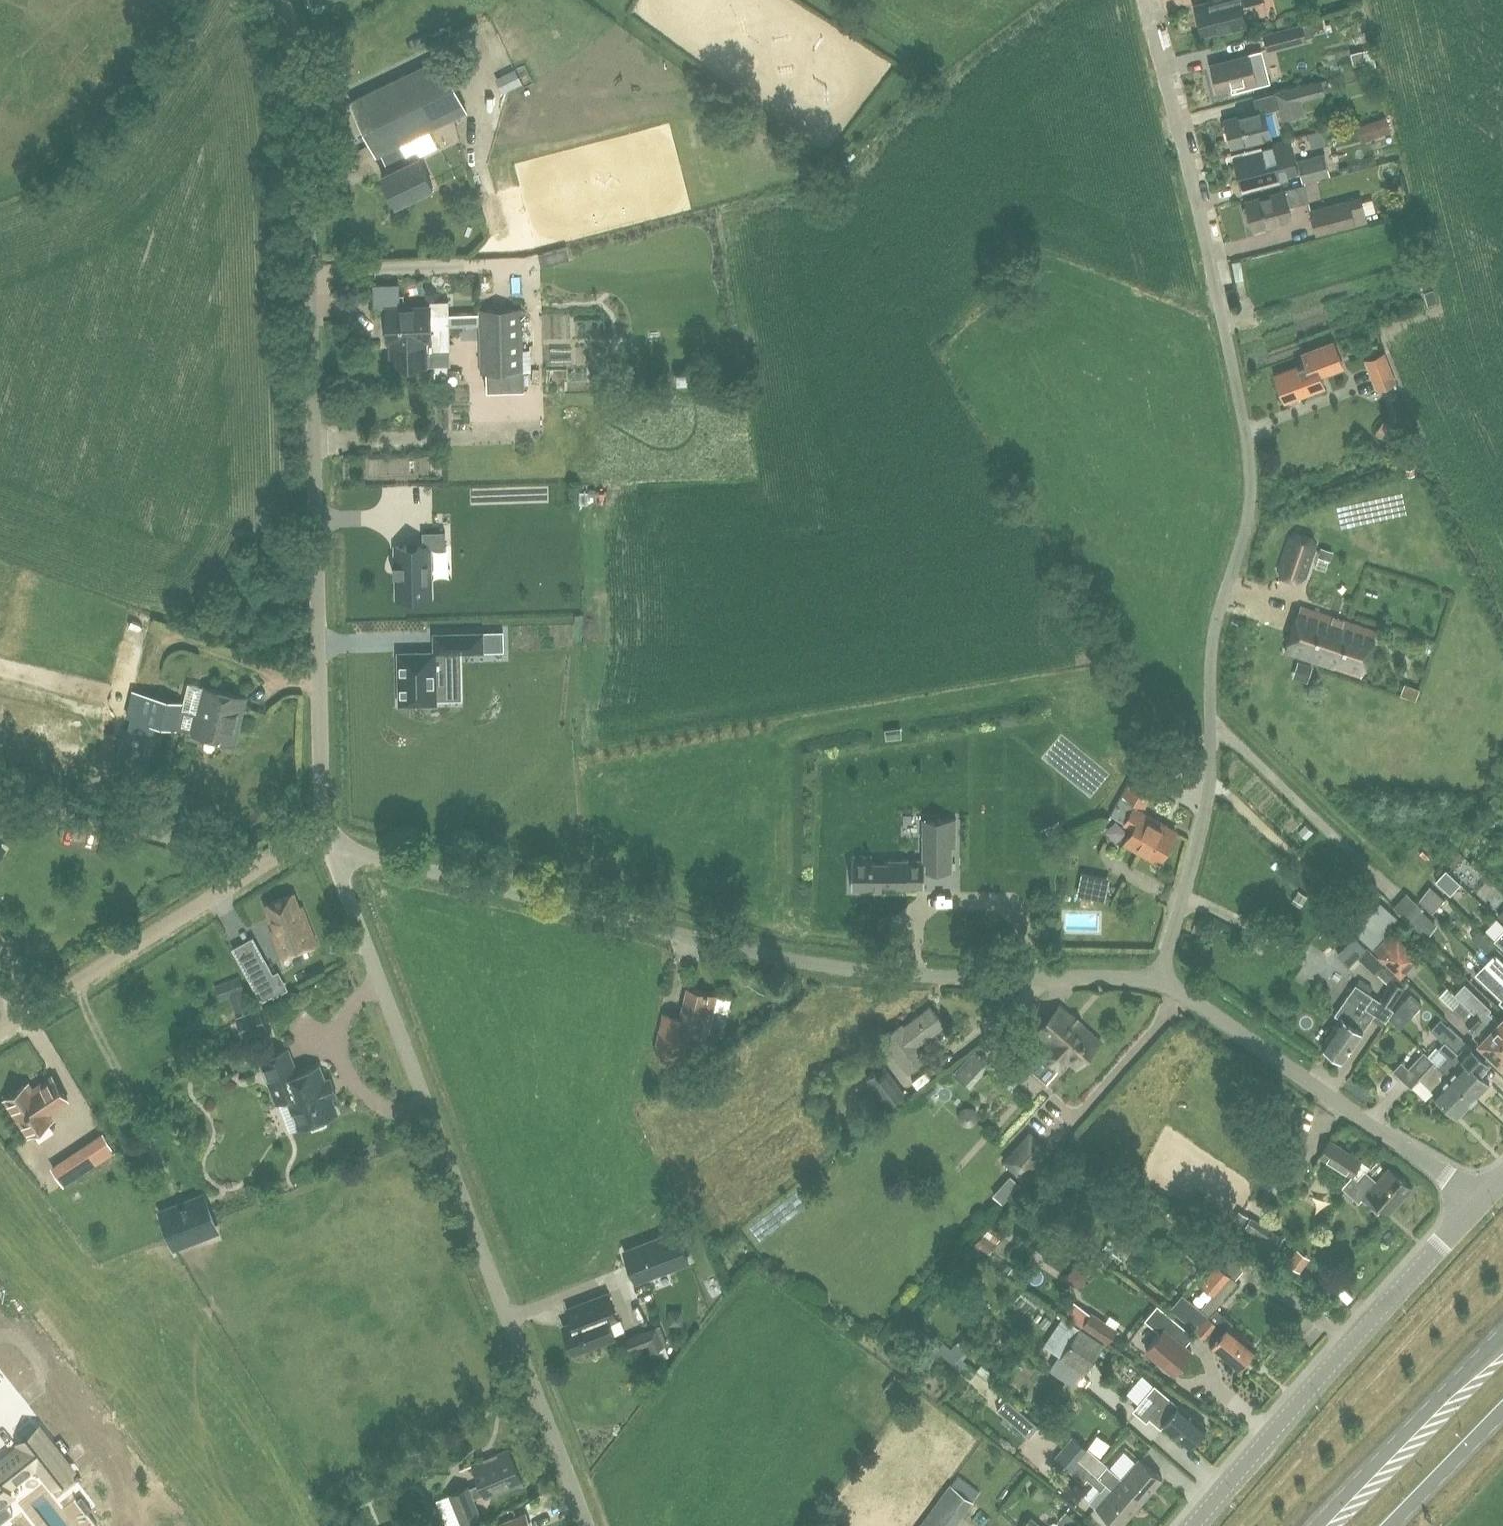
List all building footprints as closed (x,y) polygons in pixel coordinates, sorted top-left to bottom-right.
[(1209,1),(1195,4),(1202,31),(1229,25),(1230,32),(1248,27),(1243,6),(1265,0),(1208,0),(1209,1)] [(1267,49),(1306,39),(1301,23),(1263,34),(1267,49)] [(1363,62),(1360,50),(1350,53),(1353,64),(1363,62)] [(1217,90),(1256,80),(1249,53),(1210,64),(1217,90)] [(409,161),(400,142),(468,109),(442,56),(351,101),(377,154),(386,149),(395,168),(382,174),(396,205),(434,187),(419,156),(409,161)] [(1324,92),(1320,78),(1297,84),(1274,89),(1281,117),(1304,111),(1301,98),(1324,92)] [(1270,135),(1264,111),(1264,109),(1257,110),(1225,119),(1232,146),(1270,135)] [(1386,116),(1371,121),(1377,136),(1391,131),(1386,116)] [(1242,186),(1281,176),(1274,149),(1235,159),(1242,186)] [(1303,182),(1330,175),(1324,152),(1297,159),(1303,182)] [(1253,228),(1292,218),(1289,206),(1309,200),(1304,184),(1284,189),(1285,191),(1246,201),(1247,206),(1245,207),(1243,210),(1246,222),(1249,223),(1251,222),(1253,228)] [(1367,220),(1361,197),(1350,199),(1349,199),(1309,209),(1316,234),(1356,224),(1356,223),(1367,220)] [(1393,202),(1392,206),(1394,211),(1398,212),(1403,210),(1405,206),(1402,201),(1398,200),(1393,202)] [(1233,263),(1236,280),(1244,279),(1241,262),(1233,263)] [(480,326),(480,317),(449,318),(449,315),(449,300),(430,301),(430,306),(386,307),(387,329),(388,329),(388,328),(390,328),(391,341),(393,341),(393,348),(391,348),(391,366),(405,366),(405,370),(417,370),(417,366),(426,366),(450,365),(450,342),(465,342),(465,327),(480,326)] [(481,371),(523,371),(522,322),(522,308),(480,309),(480,326),(481,371)] [(1286,399),(1324,385),(1321,378),(1345,368),(1335,341),(1327,344),(1304,353),(1307,361),(1276,373),(1286,399)] [(1377,389),(1396,381),(1384,351),(1363,359),(1377,389)] [(1406,434),(1398,429),(1389,443),(1397,448),(1406,434)] [(389,542),(389,590),(432,589),(432,541),(456,539),(455,518),(421,521),(421,542),(389,542)] [(1305,578),(1316,545),(1311,536),(1299,532),(1290,537),(1279,569),(1284,578),(1296,582),(1305,578)] [(1320,548),(1317,558),(1318,558),(1328,561),(1329,562),(1332,552),(1320,548)] [(1368,659),(1377,631),(1301,606),(1299,611),(1286,651),(1362,677),(1368,659)] [(438,663),(392,663),(393,694),(440,693),(438,665),(477,664),(475,641),(438,642),(438,663)] [(1307,682),(1312,667),(1301,663),(1296,678),(1307,682)] [(134,690),(128,717),(130,718),(128,728),(125,728),(117,761),(148,768),(159,724),(235,743),(246,697),(204,686),(204,687),(188,683),(184,703),(134,690)] [(1159,778),(1170,758),(1150,747),(1139,767),(1136,765),(1121,793),(1122,793),(1110,812),(1125,821),(1134,826),(1125,842),(1159,861),(1176,831),(1135,809),(1139,803),(1145,807),(1161,779),(1159,778)] [(1493,797),(1484,802),(1490,812),(1499,807),(1493,797)] [(952,868),(952,819),(923,818),(923,854),(862,853),(862,880),(922,882),(922,867),(952,868)] [(1063,828),(1059,819),(1043,827),(1048,836),(1063,828)] [(1299,832),(1306,840),(1313,832),(1306,825),(1299,832)] [(1446,870),(1436,881),(1450,894),(1460,883),(1446,870)] [(1105,901),(1107,887),(1096,885),(1093,898),(1105,901)] [(1433,912),(1445,899),(1430,886),(1420,900),(1433,912)] [(281,961),(318,946),(303,905),(301,906),(296,892),(263,904),(272,929),(269,930),(281,961)] [(1372,947),(1398,918),(1380,902),(1354,931),(1372,947)] [(1426,937),(1438,924),(1423,911),(1425,909),(1418,903),(1405,916),(1412,922),(1411,924),(1426,937)] [(1397,937),(1392,932),(1375,950),(1380,954),(1378,956),(1401,978),(1421,957),(1398,935),(1397,937)] [(1396,1002),(1407,986),(1373,953),(1359,967),(1396,1002)] [(1495,954),(1484,965),(1502,983),(1502,962),(1495,954)] [(1484,965),(1477,973),(1502,998),(1500,1001),(1502,1003),(1502,983),(1484,965)] [(252,1012),(245,991),(246,990),(240,976),(214,985),(220,1001),(230,997),(236,1015),(238,1014),(239,1017),(238,1017),(244,1034),(265,1026),(258,1009),(252,1012)] [(253,987),(262,1002),(274,996),(265,980),(253,987)] [(1344,1060),(1375,1013),(1366,1008),(1373,996),(1356,983),(1335,1014),(1340,1018),(1322,1045),(1344,1060)] [(1464,983),(1454,994),(1461,1000),(1502,1041),(1502,1016),(1498,1021),(1488,1012),(1491,1009),(1464,983)] [(707,1037),(717,994),(687,987),(680,1016),(664,1012),(657,1042),(656,1049),(669,1052),(670,1047),(685,1051),(690,1032),(707,1037)] [(727,998),(726,1012),(738,1013),(739,999),(727,998)] [(1502,1063),(1502,1041),(1461,1000),(1453,1008),(1464,1020),(1466,1021),(1474,1029),(1473,1036),(1479,1042),(1501,1064),(1502,1063)] [(1076,1068),(1099,1040),(1060,1005),(1038,1031),(1055,1048),(1048,1055),(1063,1069),(1070,1061),(1076,1068)] [(917,1044),(944,1023),(932,1007),(905,1028),(901,1023),(884,1037),(910,1072),(928,1058),(917,1044)] [(1474,1099),(1490,1083),(1456,1051),(1465,1041),(1441,1018),(1431,1029),(1444,1042),(1438,1048),(1447,1056),(1438,1066),(1474,1099)] [(296,1074),(287,1049),(262,1059),(278,1101),(289,1097),(300,1126),(336,1112),(330,1096),(336,1093),(331,1078),(324,1081),(318,1065),(296,1074)] [(987,1061),(975,1049),(952,1073),(965,1085),(987,1061)] [(1012,1085),(1033,1062),(1019,1049),(998,1072),(1012,1085)] [(1474,1099),(1438,1066),(1423,1052),(1408,1068),(1401,1062),(1393,1071),(1412,1088),(1421,1078),(1435,1091),(1433,1093),(1458,1116),(1474,1099)] [(887,1106),(906,1092),(885,1064),(866,1078),(887,1106)] [(68,1101),(52,1077),(33,1089),(30,1084),(5,1100),(29,1135),(52,1119),(49,1113),(68,1101)] [(1022,1180),(1051,1150),(1030,1131),(1002,1161),(1022,1180)] [(103,1134),(51,1165),(62,1182),(114,1151),(103,1134)] [(1389,1212),(1412,1187),(1389,1167),(1377,1180),(1366,1171),(1370,1166),(1330,1141),(1320,1156),(1351,1176),(1343,1186),(1358,1200),(1362,1196),(1378,1210),(1382,1206),(1389,1212)] [(1016,1205),(1024,1191),(1012,1184),(1004,1198),(1016,1205)] [(172,1242),(172,1243),(213,1227),(211,1222),(201,1195),(160,1211),(172,1242)] [(1235,1240),(1268,1261),(1276,1248),(1282,1238),(1250,1217),(1243,1227),(1235,1240)] [(1134,1246),(1146,1229),(1132,1220),(1120,1236),(1134,1246)] [(990,1254),(997,1244),(993,1241),(999,1233),(988,1225),(974,1245),(981,1251),(983,1249),(990,1254)] [(625,1251),(636,1281),(688,1261),(677,1231),(625,1251)] [(1122,1261),(1129,1251),(1110,1237),(1102,1246),(1122,1261)] [(1297,1249),(1288,1262),(1301,1271),(1310,1258),(1297,1249)] [(1213,1294),(1230,1275),(1218,1264),(1217,1264),(1201,1283),(1213,1294)] [(567,1309),(572,1322),(563,1325),(574,1352),(615,1337),(609,1321),(616,1318),(607,1294),(584,1303),(567,1309)] [(1230,1325),(1233,1321),(1223,1313),(1224,1312),(1217,1307),(1210,1316),(1201,1309),(1184,1294),(1173,1309),(1190,1323),(1206,1337),(1208,1334),(1215,1341),(1212,1344),(1237,1366),(1255,1346),(1230,1325)] [(1174,1373),(1192,1351),(1185,1346),(1194,1335),(1157,1304),(1145,1319),(1160,1332),(1146,1349),(1174,1373)] [(1108,1341),(1116,1329),(1091,1313),(1083,1324),(1108,1341)] [(1079,1327),(1063,1317),(1044,1345),(1061,1355),(1060,1357),(1085,1374),(1104,1343),(1080,1326),(1079,1327)] [(1319,1347),(1331,1333),(1317,1320),(1305,1334),(1319,1347)] [(657,1326),(625,1338),(631,1351),(648,1344),(651,1351),(665,1346),(657,1326)] [(944,1341),(937,1349),(961,1371),(968,1363),(963,1359),(970,1351),(959,1340),(951,1348),(944,1341)] [(1201,1438),(1198,1435),(1206,1426),(1179,1404),(1155,1384),(1133,1409),(1147,1421),(1150,1417),(1161,1426),(1163,1424),(1189,1446),(1191,1444),(1194,1446),(1201,1438)] [(1030,1437),(1039,1426),(1007,1398),(998,1410),(1030,1437)] [(21,1445),(0,1461),(0,1505),(5,1501),(12,1496),(6,1488),(36,1465),(52,1485),(73,1469),(40,1427),(20,1443),(21,1445)] [(1122,1478),(1074,1436),(1064,1447),(1089,1468),(1122,1498),(1125,1496),(1128,1495),(1140,1504),(1162,1478),(1139,1458),(1122,1478)] [(1089,1468),(1064,1447),(1055,1457),(1084,1482),(1088,1477),(1100,1488),(1089,1500),(1097,1507),(1119,1525),(1120,1525),(1140,1504),(1128,1495),(1125,1496),(1122,1498),(1089,1468)] [(486,1498),(523,1482),(508,1448),(471,1464),(480,1483),(468,1488),(467,1486),(447,1495),(460,1525),(480,1517),(473,1498),(484,1493),(486,1498)] [(69,1492),(81,1513),(100,1503),(87,1481),(69,1492)] [(974,1501),(951,1484),(941,1497),(920,1525),(956,1525),(974,1501)] [(1065,1510),(1058,1520),(1065,1525),(1084,1525),(1079,1521),(1065,1510)] [(1031,1518),(1024,1525),(1040,1525),(1031,1518)]
